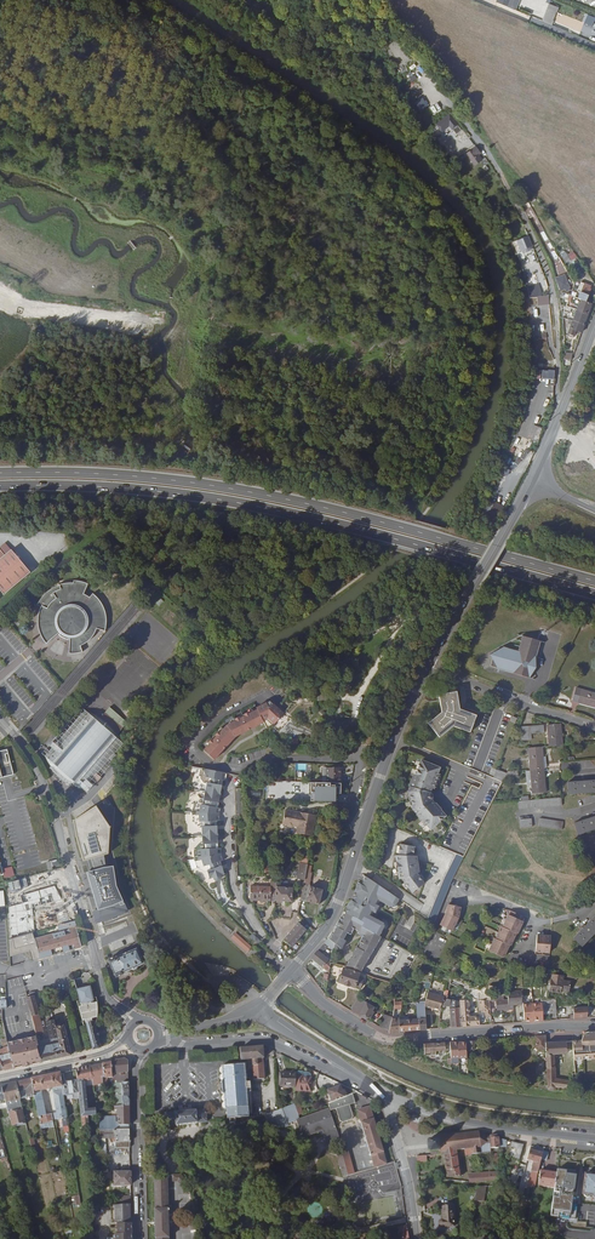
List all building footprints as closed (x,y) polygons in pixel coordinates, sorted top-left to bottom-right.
[(547,3),(543,22),(553,24),(558,5),(547,3)] [(594,23),(594,20),(594,17),(587,14),(585,19),(594,23)] [(574,27),(581,30),(583,23),(576,20),(574,27)] [(444,115),(431,127),(437,133),(445,126),(448,130),(453,125),(444,115)] [(472,147),(463,154),(471,165),(475,162),(478,166),(483,163),(480,158),(476,160),(473,155),(476,153),(474,150),(472,147)] [(453,157),(448,161),(454,167),(459,163),(453,157)] [(514,245),(518,255),(529,250),(525,241),(514,245)] [(576,257),(571,250),(566,253),(571,260),(576,257)] [(562,271),(554,276),(558,285),(563,283),(564,285),(567,283),(566,281),(567,280),(562,271)] [(578,302),(583,305),(584,303),(588,293),(578,288),(577,291),(575,296),(577,297),(575,302),(578,302)] [(545,305),(544,297),(539,298),(533,300),(534,308),(545,305)] [(580,334),(590,308),(583,305),(578,302),(575,302),(569,299),(569,298),(568,301),(577,304),(571,319),(565,338),(572,341),(575,332),(580,334)] [(572,360),(565,358),(563,363),(570,366),(572,360)] [(526,441),(531,429),(522,425),(517,437),(526,441)] [(494,501),(490,516),(497,518),(501,503),(494,501)] [(0,547),(0,549),(5,555),(11,550),(5,543),(0,547)] [(5,555),(0,549),(0,590),(4,595),(31,573),(11,550),(5,555)] [(46,643),(47,644),(55,636),(60,632),(61,631),(62,632),(60,635),(62,636),(66,638),(68,639),(69,635),(70,636),(69,654),(70,654),(72,654),(75,654),(77,653),(80,653),(82,652),(83,652),(81,646),(83,645),(84,644),(86,643),(88,642),(89,641),(90,640),(92,638),(93,637),(94,635),(95,634),(95,632),(96,630),(97,629),(105,631),(106,629),(106,626),(107,624),(107,622),(107,619),(106,617),(106,614),(105,612),(105,611),(105,610),(104,607),(103,605),(102,603),(100,601),(99,599),(97,597),(95,596),(93,594),(90,598),(84,594),(88,584),(87,583),(85,583),(82,582),(80,581),(77,581),(74,581),(73,583),(72,583),(69,583),(68,583),(67,583),(65,583),(62,584),(60,585),(59,585),(61,589),(60,589),(57,590),(56,591),(55,592),(53,593),(56,599),(53,600),(52,599),(48,604),(49,605),(48,608),(42,605),(41,607),(40,609),(39,612),(39,614),(38,616),(38,618),(38,621),(38,623),(38,626),(39,628),(39,630),(40,633),(41,635),(42,637),(43,639),(44,641),(46,643)] [(61,589),(59,585),(56,586),(54,587),(51,589),(49,590),(47,592),(45,594),(44,595),(43,597),(41,599),(39,601),(38,604),(37,605),(41,607),(42,605),(48,608),(49,605),(48,604),(52,599),(53,600),(56,599),(53,593),(55,592),(56,591),(57,590),(60,589),(61,589)] [(494,652),(492,659),(490,666),(514,673),(513,674),(530,678),(540,641),(523,636),(518,652),(503,647),(494,652)] [(572,701),(594,707),(594,693),(576,688),(572,701)] [(453,726),(470,732),(477,715),(460,708),(457,691),(439,694),(442,712),(428,723),(440,737),(453,726)] [(268,731),(284,714),(273,704),(269,708),(266,702),(256,708),(257,709),(249,713),(248,712),(244,714),(245,715),(240,718),(239,716),(235,719),(236,720),(227,725),(220,732),(218,731),(215,735),(216,736),(213,740),(211,739),(208,742),(209,743),(203,750),(214,760),(223,750),(223,749),(226,746),(227,746),(236,737),(247,731),(247,730),(251,728),(252,728),(264,722),(268,731)] [(82,789),(92,778),(96,773),(109,759),(109,758),(113,753),(123,743),(117,734),(128,723),(110,707),(100,718),(93,714),(86,711),(46,757),(52,767),(62,777),(70,782),(82,789)] [(561,724),(547,725),(549,746),(563,745),(561,724)] [(544,732),(543,725),(522,727),(523,740),(531,739),(531,733),(544,732)] [(530,769),(544,768),(543,757),(542,747),(529,748),(530,769)] [(14,775),(7,750),(0,752),(0,779),(14,775)] [(119,758),(113,753),(109,758),(109,759),(114,763),(119,758)] [(421,760),(415,775),(414,774),(409,786),(410,786),(409,792),(410,796),(413,809),(417,814),(417,815),(422,821),(423,820),(431,829),(446,816),(441,810),(441,809),(436,803),(435,804),(432,800),(430,792),(432,788),(433,789),(440,774),(438,773),(440,768),(421,760)] [(226,773),(200,767),(199,775),(200,775),(200,777),(203,782),(206,783),(205,790),(204,798),(201,797),(196,801),(195,802),(193,802),(192,812),(192,821),(194,821),(194,823),(199,827),(202,827),(202,835),(202,842),(199,842),(195,847),(195,849),(194,849),(194,859),(197,868),(199,867),(199,869),(204,872),(207,871),(210,878),(214,877),(214,879),(217,880),(219,879),(221,877),(220,875),(225,874),(221,861),(223,860),(221,854),(221,847),(218,847),(217,820),(220,820),(219,814),(221,807),(218,807),(223,780),(226,780),(226,773)] [(342,783),(342,777),(341,777),(341,774),(341,768),(326,768),(326,783),(342,783)] [(469,772),(485,779),(482,783),(479,788),(472,785),(440,847),(456,854),(464,857),(466,853),(491,803),(503,781),(494,778),(489,776),(482,773),(472,768),(471,768),(469,772)] [(544,768),(530,769),(532,786),(532,794),(546,793),(544,768)] [(497,769),(494,778),(502,781),(505,772),(497,769)] [(507,773),(503,781),(504,778),(518,777),(518,770),(508,771),(507,773)] [(102,778),(96,773),(92,778),(97,783),(102,778)] [(584,781),(584,780),(581,780),(581,781),(567,782),(568,794),(594,792),(594,780),(584,781)] [(245,817),(243,788),(235,789),(238,817),(245,817)] [(529,800),(522,800),(518,801),(519,809),(562,806),(562,797),(529,800)] [(83,861),(88,860),(92,859),(108,854),(110,827),(96,806),(73,821),(76,837),(83,861)] [(314,831),(317,814),(286,808),(283,823),(287,824),(288,826),(294,827),(295,826),(298,826),(297,832),(305,834),(305,830),(314,832),(314,831)] [(590,818),(590,817),(587,818),(587,819),(574,823),(578,835),(594,829),(594,816),(590,818)] [(532,818),(520,820),(520,827),(533,826),(532,818)] [(540,818),(538,825),(562,830),(563,822),(540,818)] [(400,844),(398,855),(395,855),(399,879),(401,878),(412,893),(425,883),(417,873),(420,872),(417,856),(414,855),(415,846),(400,844)] [(453,878),(464,857),(456,854),(444,878),(428,918),(434,923),(453,878)] [(297,879),(305,880),(306,872),(309,856),(301,855),(297,879)] [(95,870),(92,859),(88,860),(91,871),(87,872),(98,910),(93,911),(97,924),(112,919),(129,912),(124,901),(123,901),(117,885),(113,866),(103,868),(95,870)] [(306,872),(305,880),(301,899),(307,900),(306,901),(319,904),(323,890),(310,886),(312,873),(306,872)] [(348,913),(364,922),(362,926),(379,935),(385,926),(384,923),(373,916),(372,914),(374,910),(376,911),(378,912),(382,906),(380,905),(378,904),(381,899),(383,901),(394,908),(397,907),(401,900),(367,876),(363,883),(362,885),(358,884),(354,895),(358,898),(356,902),(352,899),(347,907),(350,908),(348,913)] [(275,900),(275,901),(292,902),(293,888),(287,887),(288,881),(276,881),(271,881),(271,887),(251,886),(250,898),(270,899),(270,900),(275,900)] [(31,908),(25,910),(21,896),(9,901),(12,938),(33,933),(29,919),(58,911),(62,925),(75,921),(71,907),(71,906),(70,906),(69,906),(66,906),(60,896),(55,886),(27,895),(31,908)] [(60,896),(66,906),(69,906),(70,906),(71,906),(71,907),(67,894),(60,896)] [(448,904),(446,912),(440,925),(452,931),(459,918),(461,907),(448,904)] [(508,914),(502,927),(501,926),(496,939),(494,938),(488,951),(504,957),(510,945),(511,946),(516,933),(518,934),(523,921),(519,919),(521,915),(510,910),(508,914)] [(348,913),(346,912),(342,919),(340,918),(335,926),(336,926),(329,939),(332,941),(335,943),(333,949),(339,950),(340,947),(342,949),(347,941),(344,939),(347,934),(347,933),(351,935),(354,929),(358,931),(357,933),(362,936),(359,941),(361,942),(358,948),(357,947),(346,966),(353,968),(361,971),(382,937),(379,935),(362,926),(364,922),(348,913)] [(594,916),(585,926),(584,925),(582,927),(583,928),(573,938),(582,947),(594,933),(594,916)] [(62,925),(58,926),(59,930),(76,925),(75,921),(62,925)] [(298,922),(283,940),(292,947),(306,929),(298,922)] [(224,924),(222,927),(230,934),(233,931),(224,924)] [(335,926),(328,938),(329,939),(336,926),(335,926)] [(29,947),(31,951),(33,960),(81,947),(76,927),(35,938),(33,933),(12,938),(9,939),(9,950),(22,946),(23,949),(29,947)] [(236,933),(232,938),(247,952),(251,947),(236,933)] [(537,934),(535,952),(550,953),(551,936),(537,934)] [(332,941),(329,939),(328,938),(311,958),(329,972),(331,962),(331,961),(322,954),(332,941)] [(109,944),(111,951),(117,949),(115,942),(109,944)] [(10,957),(31,951),(29,947),(23,949),(22,946),(9,950),(10,957)] [(137,948),(117,957),(117,956),(108,960),(116,977),(123,974),(123,973),(129,970),(130,971),(132,972),(137,970),(138,967),(137,966),(144,964),(137,948)] [(344,968),(339,982),(355,988),(355,986),(361,988),(364,980),(358,978),(359,973),(344,968)] [(549,990),(555,991),(555,989),(561,990),(561,989),(569,991),(570,981),(562,980),(563,975),(552,973),(551,978),(550,978),(549,990)] [(24,986),(21,976),(5,981),(6,991),(24,986)] [(93,1002),(93,1000),(94,1000),(90,985),(76,988),(80,1003),(81,1003),(81,1005),(78,1006),(82,1020),(85,1020),(86,1022),(85,1022),(93,1049),(101,1047),(98,1035),(99,1035),(98,1032),(97,1032),(94,1020),(93,1020),(92,1018),(98,1016),(98,1014),(98,1010),(98,1008),(98,1006),(98,1003),(97,1001),(93,1002)] [(57,996),(62,998),(65,993),(60,990),(57,996)] [(508,1005),(513,1005),(523,1004),(523,996),(522,997),(522,990),(508,991),(508,1000),(508,1005)] [(443,1006),(444,998),(443,998),(428,993),(425,1002),(424,1006),(425,1007),(439,1011),(440,1009),(442,1009),(443,1006)] [(34,995),(26,997),(31,1016),(40,1014),(39,1012),(40,1012),(36,997),(35,997),(34,995)] [(351,1010),(359,1016),(367,1003),(368,1000),(369,1000),(360,995),(351,1010)] [(461,1019),(460,1006),(460,1001),(444,998),(443,1006),(450,1006),(450,1008),(449,1008),(451,1027),(461,1027),(461,1019)] [(485,1017),(491,1017),(491,1000),(478,1001),(478,1012),(484,1011),(485,1017)] [(514,1009),(513,1005),(508,1005),(508,1000),(497,1000),(497,1004),(497,1009),(514,1009)] [(543,1014),(557,1013),(556,1000),(542,1001),(542,1006),(543,1014)] [(402,1001),(399,1001),(399,1002),(394,1002),(394,1009),(401,1009),(402,1001)] [(479,1025),(478,1015),(469,1016),(467,1001),(460,1001),(460,1006),(461,1019),(461,1027),(479,1025)] [(424,1006),(425,1002),(417,1002),(418,1016),(419,1019),(420,1030),(426,1029),(425,1007),(424,1006)] [(533,1003),(534,1019),(538,1019),(538,1020),(543,1020),(543,1014),(542,1002),(533,1003)] [(367,1003),(359,1016),(367,1020),(368,1017),(370,1018),(374,1012),(372,1011),(374,1007),(367,1003)] [(529,1021),(534,1021),(534,1019),(533,1003),(523,1004),(524,1020),(529,1019),(529,1021)] [(574,1014),(574,1018),(581,1017),(581,1013),(587,1012),(588,1006),(573,1007),(574,1014)] [(31,1016),(36,1034),(44,1032),(40,1014),(31,1016)] [(389,1030),(392,1019),(392,1017),(384,1014),(380,1027),(389,1030)] [(420,1030),(419,1019),(418,1016),(408,1016),(409,1020),(400,1020),(399,1020),(400,1031),(420,1030)] [(399,1018),(392,1019),(389,1030),(389,1032),(400,1031),(399,1020),(399,1018)] [(50,1039),(38,1041),(39,1045),(38,1045),(41,1062),(71,1054),(64,1024),(55,1026),(54,1019),(46,1021),(50,1039)] [(146,1040),(149,1033),(140,1030),(137,1037),(146,1040)] [(594,1058),(594,1031),(584,1032),(582,1040),(573,1041),(574,1060),(594,1058)] [(7,1041),(8,1048),(13,1067),(26,1065),(41,1062),(38,1045),(39,1045),(38,1041),(37,1036),(37,1035),(7,1041)] [(546,1043),(546,1037),(546,1035),(535,1036),(536,1048),(538,1050),(546,1049),(547,1085),(547,1088),(548,1090),(554,1091),(556,1089),(556,1087),(572,1090),(572,1081),(555,1078),(554,1054),(567,1053),(566,1041),(546,1043)] [(6,1038),(1,1039),(3,1048),(0,1049),(0,1059),(3,1070),(13,1067),(8,1048),(7,1041),(6,1038)] [(474,1040),(466,1040),(466,1041),(467,1049),(475,1049),(475,1040),(474,1040)] [(458,1041),(450,1042),(451,1050),(451,1058),(459,1057),(458,1042),(458,1041)] [(466,1041),(458,1042),(459,1057),(459,1058),(468,1057),(466,1041)] [(425,1044),(425,1056),(436,1055),(436,1051),(445,1050),(451,1050),(450,1042),(425,1044)] [(263,1047),(239,1048),(241,1060),(248,1060),(252,1059),(252,1070),(253,1080),(265,1079),(263,1058),(264,1058),(263,1047)] [(112,1083),(125,1083),(125,1080),(128,1080),(128,1061),(126,1059),(111,1061),(111,1062),(112,1077),(112,1083)] [(246,1083),(245,1065),(230,1066),(230,1060),(223,1061),(223,1066),(222,1066),(222,1067),(222,1073),(222,1074),(223,1081),(221,1082),(222,1094),(224,1094),(224,1095),(224,1101),(224,1102),(225,1109),(226,1109),(226,1110),(224,1110),(225,1117),(227,1117),(227,1119),(229,1119),(234,1118),(249,1117),(249,1114),(247,1089),(250,1089),(250,1083),(246,1083)] [(103,1082),(103,1086),(108,1086),(108,1078),(112,1077),(111,1062),(102,1064),(104,1078),(103,1079),(103,1082)] [(102,1064),(90,1066),(92,1080),(93,1084),(96,1083),(96,1082),(101,1081),(101,1082),(103,1082),(103,1079),(104,1078),(102,1064)] [(79,1095),(81,1111),(88,1110),(88,1109),(86,1086),(88,1086),(88,1081),(92,1080),(90,1066),(75,1069),(79,1094),(79,1095)] [(312,1077),(303,1077),(303,1075),(303,1071),(301,1069),(296,1069),(296,1073),(296,1075),(295,1087),(295,1091),(311,1092),(312,1077)] [(60,1073),(63,1095),(73,1094),(74,1099),(79,1099),(79,1095),(79,1094),(77,1079),(75,1079),(75,1081),(71,1081),(71,1080),(66,1080),(65,1072),(60,1073)] [(296,1073),(280,1072),(280,1086),(295,1087),(296,1075),(296,1073)] [(41,1128),(54,1125),(52,1114),(48,1115),(47,1110),(45,1111),(41,1092),(43,1092),(42,1090),(48,1089),(49,1091),(50,1091),(50,1089),(58,1087),(58,1091),(53,1092),(56,1111),(54,1114),(55,1120),(67,1117),(63,1095),(60,1073),(31,1079),(34,1096),(41,1128)] [(31,1079),(16,1082),(19,1092),(26,1090),(27,1097),(34,1096),(31,1079)] [(7,1108),(13,1127),(15,1126),(15,1125),(23,1123),(23,1124),(26,1124),(19,1092),(16,1082),(1,1085),(7,1108)] [(125,1083),(112,1083),(114,1107),(129,1106),(129,1083),(125,1083)] [(342,1091),(340,1085),(327,1090),(331,1103),(347,1096),(345,1090),(342,1091)] [(355,1103),(352,1094),(347,1096),(331,1103),(328,1104),(329,1108),(330,1111),(336,1109),(340,1121),(343,1123),(351,1120),(353,1117),(349,1105),(355,1103)] [(295,1106),(295,1104),(282,1109),(264,1115),(267,1120),(269,1122),(272,1125),(275,1126),(278,1127),(281,1127),(285,1127),(287,1126),(289,1126),(288,1123),(296,1120),(303,1138),(323,1131),(327,1143),(338,1139),(340,1138),(329,1108),(300,1119),(299,1115),(297,1110),(295,1106)] [(115,1129),(129,1129),(129,1106),(114,1107),(114,1111),(117,1110),(117,1117),(118,1117),(118,1122),(116,1122),(116,1116),(99,1116),(100,1130),(115,1129)] [(370,1106),(357,1110),(374,1168),(387,1164),(384,1152),(374,1118),(370,1106)] [(88,1110),(81,1111),(83,1129),(89,1128),(88,1116),(92,1116),(93,1128),(97,1127),(96,1110),(96,1108),(91,1108),(91,1110),(88,1110)] [(188,1111),(188,1110),(182,1111),(182,1112),(165,1113),(166,1127),(207,1122),(206,1110),(188,1111)] [(59,1119),(60,1122),(62,1121),(64,1133),(69,1132),(67,1117),(59,1119)] [(100,1130),(97,1131),(98,1139),(106,1139),(115,1138),(116,1148),(130,1147),(129,1129),(115,1129),(100,1130)] [(429,1151),(431,1151),(432,1156),(439,1155),(439,1153),(456,1150),(465,1149),(472,1148),(472,1154),(480,1153),(491,1152),(491,1148),(490,1136),(486,1135),(478,1132),(437,1137),(437,1139),(428,1140),(427,1141),(428,1151),(429,1151)] [(34,1135),(29,1137),(35,1160),(39,1159),(36,1149),(35,1143),(34,1135)] [(490,1135),(491,1148),(499,1148),(507,1148),(507,1140),(497,1138),(497,1135),(490,1135)] [(106,1139),(98,1139),(100,1157),(107,1157),(106,1139)] [(524,1145),(512,1142),(511,1148),(517,1149),(515,1158),(520,1159),(524,1145)] [(536,1149),(530,1147),(527,1160),(535,1162),(534,1166),(539,1167),(541,1159),(543,1153),(538,1151),(536,1151),(536,1149)] [(456,1150),(439,1153),(439,1155),(444,1155),(447,1177),(460,1176),(456,1150)] [(354,1174),(348,1151),(342,1153),(348,1176),(354,1174)] [(348,1176),(342,1153),(337,1154),(343,1177),(348,1176)] [(557,1173),(540,1170),(538,1186),(554,1188),(557,1173)] [(130,1171),(114,1171),(114,1186),(131,1185),(130,1171)] [(490,1173),(490,1182),(500,1181),(499,1172),(490,1173)] [(593,1175),(593,1174),(592,1173),(591,1172),(590,1172),(589,1172),(588,1172),(587,1173),(586,1174),(585,1174),(583,1194),(584,1196),(586,1197),(587,1197),(594,1198),(594,1175),(593,1175)] [(490,1173),(469,1174),(469,1183),(490,1182),(490,1173)] [(155,1238),(156,1238),(169,1238),(168,1175),(154,1175),(155,1209),(154,1209),(155,1238)] [(187,1182),(180,1175),(172,1175),(172,1182),(178,1182),(181,1185),(184,1194),(190,1192),(187,1182)] [(484,1201),(485,1186),(476,1187),(474,1200),(484,1201)] [(71,1195),(71,1203),(80,1204),(80,1196),(71,1195)] [(131,1196),(121,1196),(121,1205),(131,1204),(131,1196)] [(111,1206),(111,1221),(115,1221),(115,1224),(117,1224),(117,1234),(115,1234),(115,1238),(132,1238),(131,1204),(121,1205),(111,1206)] [(455,1226),(453,1206),(441,1206),(442,1219),(441,1219),(439,1221),(439,1224),(439,1225),(440,1226),(441,1227),(442,1227),(455,1226)] [(398,1227),(400,1238),(409,1238),(407,1225),(398,1227)]
